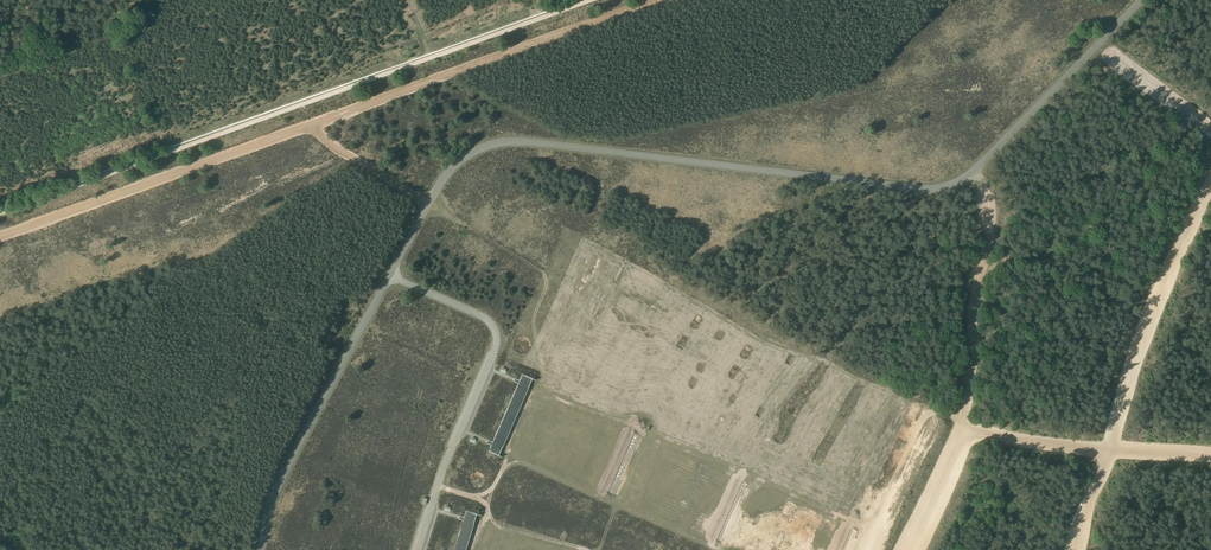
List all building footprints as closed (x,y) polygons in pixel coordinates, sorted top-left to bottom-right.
[(533,380),(522,375),(519,381),(514,379),(513,382),(518,385),(493,443),(488,441),(487,444),(491,446),(489,452),(499,457),(533,380)] [(466,512),(464,519),(459,517),(458,520),(464,522),(455,549),(467,549),(478,516),(466,512)]
